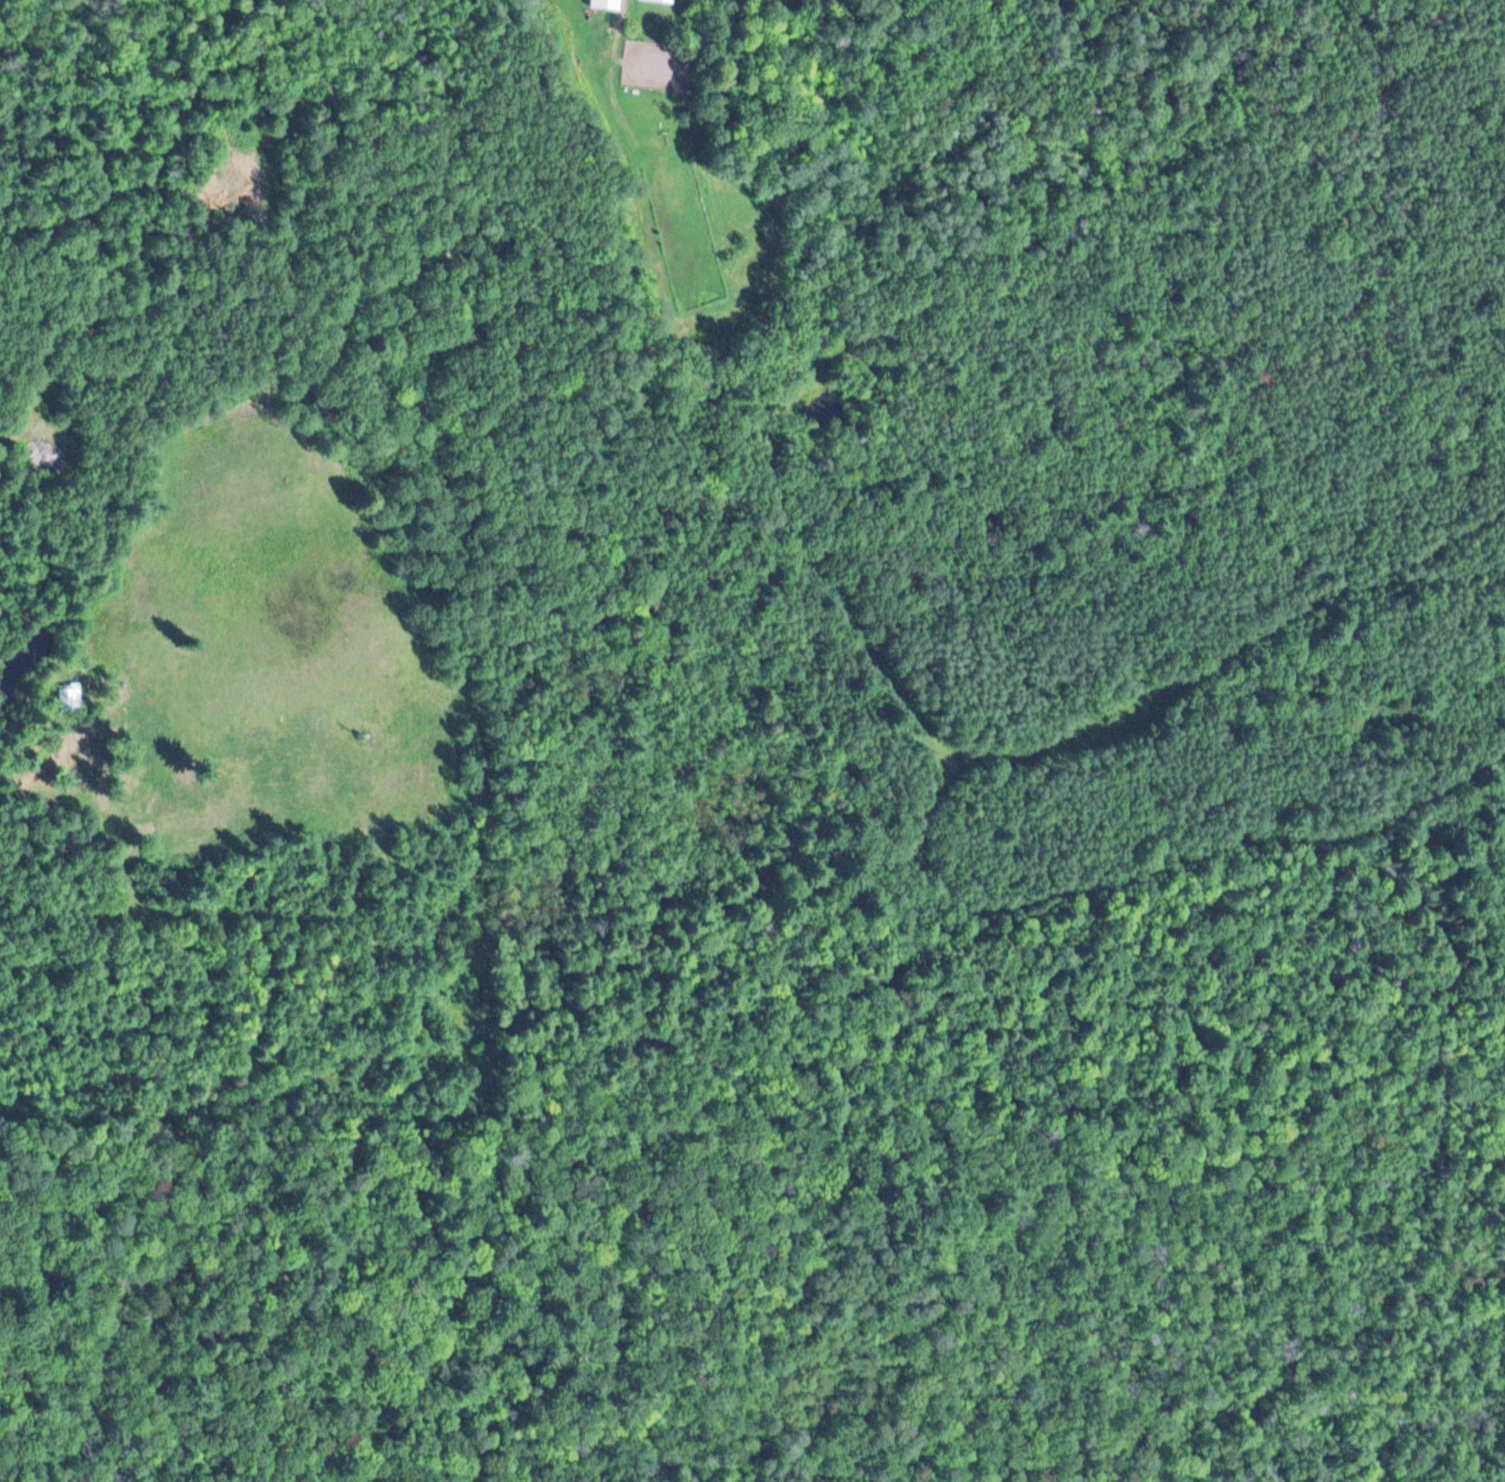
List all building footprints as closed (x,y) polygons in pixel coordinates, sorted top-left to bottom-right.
[(587,7),(588,0),(618,0),(617,10),(587,7)] [(70,707),(70,687),(59,687),(59,707),(70,707)]
